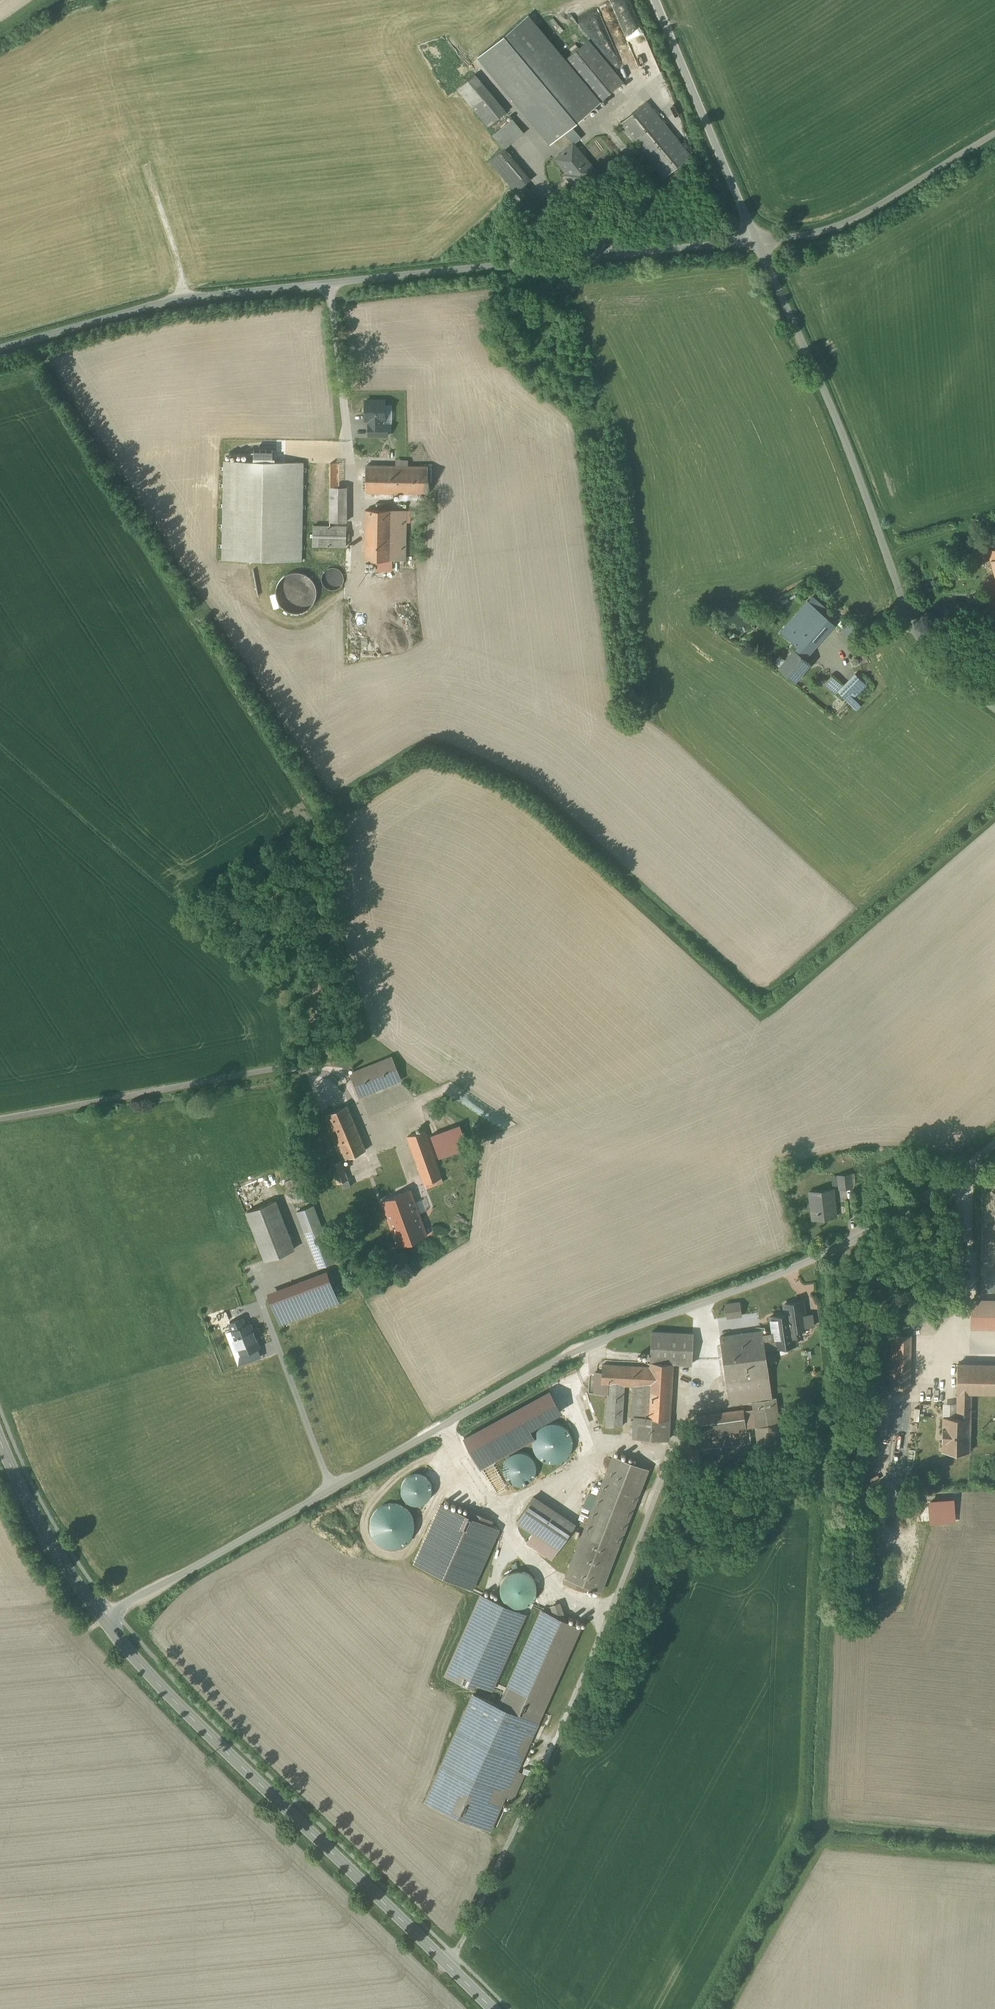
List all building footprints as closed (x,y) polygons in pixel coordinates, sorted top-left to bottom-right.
[(572,141),(574,144),(582,138),(571,125),(619,80),(587,41),(562,62),(524,14),(473,56),(548,144),(563,131),(571,143),(572,141)] [(503,114),(471,76),(455,89),(487,128),(503,114)] [(688,154),(642,103),(616,126),(662,177),(688,154)] [(494,136),(504,150),(525,133),(512,119),(494,136)] [(572,141),(571,143),(552,158),(578,189),(597,173),(574,144),(572,141)] [(531,181),(504,150),(491,161),(516,192),(509,199),(535,229),(550,216),(524,186),(531,181)] [(380,423),(381,403),(360,402),(359,421),(366,422),(365,435),(384,436),(385,424),(380,423)] [(222,563),(302,565),(304,464),(226,462),(222,563)] [(427,468),(364,467),(364,494),(427,495),(427,468)] [(343,487),(327,487),(326,524),(313,523),(313,543),(342,544),(343,487)] [(404,511),(364,511),(363,563),(374,563),(374,571),(388,572),(388,562),(403,562),(404,511)] [(994,576),(994,549),(985,552),(992,577),(994,576)] [(337,570),(335,569),(332,568),(328,568),(325,570),(322,573),(321,577),(322,581),(323,584),(328,587),(331,587),(334,587),(337,585),(339,583),(340,580),(340,576),(339,572),(337,570)] [(298,572),(291,571),(284,572),(278,576),(275,578),(271,585),(271,589),(271,596),(273,602),(276,606),(282,610),(291,612),(298,611),(305,607),(310,601),(312,595),(312,588),(309,581),(304,576),(298,572)] [(781,633),(798,647),(807,655),(835,624),(822,614),(826,609),(812,598),(781,633)] [(804,658),(807,655),(798,647),(780,668),(795,681),(810,664),(804,658)] [(864,687),(852,675),(839,687),(834,693),(854,713),(861,706),(853,698),(864,687)] [(839,687),(829,679),(822,688),(832,696),(834,693),(839,687)] [(347,1024),(327,1037),(332,1044),(352,1031),(347,1024)] [(392,1058),(350,1074),(359,1096),(401,1079),(392,1058)] [(325,1116),(342,1161),(365,1151),(348,1107),(325,1116)] [(460,1125),(431,1135),(439,1158),(468,1147),(460,1125)] [(425,1130),(409,1136),(425,1184),(442,1178),(435,1158),(425,1130)] [(349,1179),(342,1161),(331,1164),(338,1184),(349,1179)] [(401,1166),(344,1188),(353,1215),(385,1204),(399,1246),(427,1237),(401,1166)] [(852,1173),(839,1174),(840,1189),(853,1188),(852,1173)] [(299,1177),(286,1182),(288,1188),(301,1183),(299,1177)] [(810,1220),(834,1218),(832,1191),(808,1192),(810,1220)] [(311,1204),(293,1211),(315,1267),(333,1260),(311,1204)] [(261,1246),(248,1251),(251,1261),(264,1256),(267,1260),(293,1250),(278,1209),(251,1220),(261,1246)] [(324,1279),(272,1299),(284,1332),(299,1326),(295,1316),(333,1302),(324,1279)] [(969,1292),(967,1351),(994,1352),(994,1292),(969,1292)] [(740,1302),(725,1304),(727,1318),(742,1316),(740,1302)] [(807,1329),(806,1327),(805,1315),(803,1302),(785,1304),(787,1315),(771,1317),(773,1331),(763,1333),(765,1347),(775,1346),(775,1347),(797,1344),(795,1330),(807,1329)] [(813,1314),(805,1315),(806,1327),(814,1326),(813,1314)] [(223,1326),(237,1366),(263,1357),(248,1316),(223,1326)] [(762,1331),(721,1337),(730,1401),(741,1399),(741,1402),(753,1401),(756,1427),(779,1424),(776,1397),(773,1398),(765,1347),(763,1333),(762,1331)] [(650,1362),(673,1363),(691,1365),(693,1334),(652,1332),(650,1362)] [(909,1389),(910,1335),(892,1335),(891,1389),(909,1389)] [(650,1367),(602,1365),(602,1373),(595,1372),(594,1393),(608,1394),(606,1426),(621,1427),(624,1385),(634,1386),(631,1437),(668,1440),(673,1363),(650,1362),(650,1367)] [(953,1417),(968,1418),(968,1395),(994,1395),(994,1363),(953,1363),(953,1417)] [(550,1389),(463,1436),(481,1469),(507,1454),(536,1438),(531,1429),(562,1412),(550,1389)] [(742,1410),(697,1416),(699,1436),(743,1428),(742,1410)] [(968,1453),(968,1418),(953,1417),(938,1417),(938,1453),(968,1453)] [(564,1425),(555,1422),(549,1423),(543,1426),(538,1432),(536,1438),(536,1445),(538,1451),(541,1454),(546,1458),(553,1460),(562,1459),(569,1454),(572,1449),(573,1444),(573,1437),(571,1433),(567,1427),(564,1425)] [(700,1451),(685,1445),(681,1453),(688,1455),(697,1459),(700,1451)] [(524,1454),(520,1452),(514,1452),(507,1454),(503,1458),(499,1465),(499,1471),(500,1474),(503,1479),(509,1483),(514,1484),(521,1483),(526,1480),(531,1474),(532,1469),(531,1463),(528,1458),(524,1454)] [(598,1593),(646,1472),(608,1457),(560,1578),(598,1593)] [(420,1504),(425,1502),(429,1498),(431,1494),(432,1489),(431,1484),(428,1479),(425,1476),(420,1474),(415,1474),(410,1475),(406,1478),(402,1482),(401,1488),(401,1494),(404,1499),(408,1503),(414,1504),(420,1504)] [(571,1525),(531,1497),(513,1523),(553,1551),(571,1525)] [(400,1546),(406,1542),(411,1537),(414,1530),(414,1523),(412,1516),(409,1510),(404,1506),(399,1504),(393,1503),(387,1503),(381,1505),(376,1510),(372,1516),(370,1523),(370,1531),(373,1537),(379,1543),(385,1546),(392,1547),(400,1546)] [(468,1516),(441,1504),(415,1563),(472,1588),(498,1529),(489,1525),(468,1516)] [(470,1511),(468,1516),(489,1525),(491,1520),(470,1511)] [(519,1607),(525,1606),(530,1603),(534,1598),(536,1592),(536,1585),(534,1579),(530,1575),(525,1572),(521,1571),(516,1571),(511,1572),(507,1574),(503,1579),(500,1584),(500,1590),(501,1595),(504,1601),(508,1604),(513,1607),(519,1607)] [(525,1614),(481,1595),(445,1675),(473,1687),(475,1682),(492,1689),(525,1614)] [(551,1607),(555,1616),(566,1622),(560,1603),(551,1607)] [(555,1616),(542,1611),(499,1706),(474,1694),(426,1802),(489,1830),(508,1788),(516,1791),(524,1774),(516,1771),(580,1627),(566,1622),(555,1616)]
